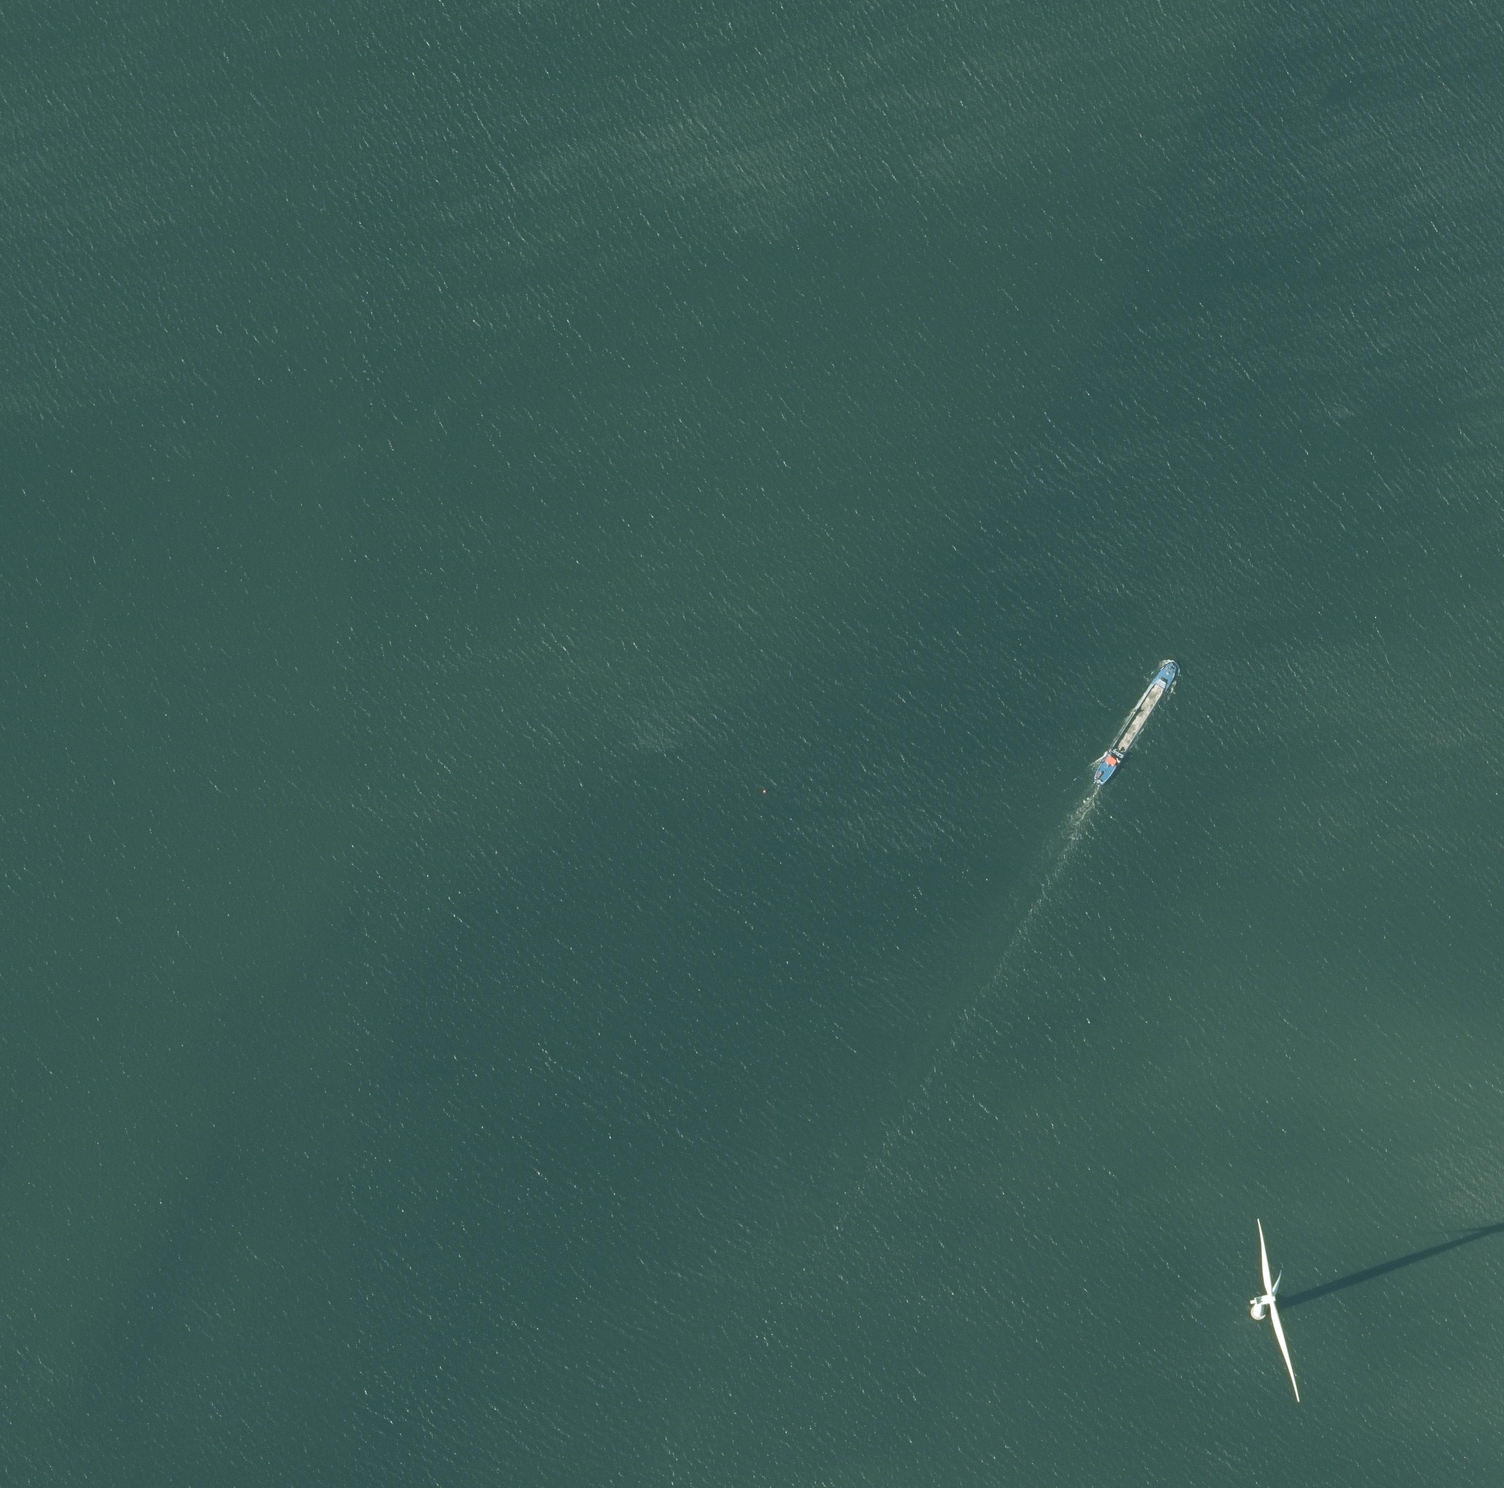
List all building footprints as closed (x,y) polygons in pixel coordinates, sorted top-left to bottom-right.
[(1261,1309),(1259,1308),(1257,1308),(1255,1309),(1253,1311),(1253,1313),(1253,1315),(1254,1316),(1256,1318),(1257,1318),(1259,1318),(1261,1318),(1262,1316),(1263,1314),(1263,1312),(1262,1310),(1261,1309)]
